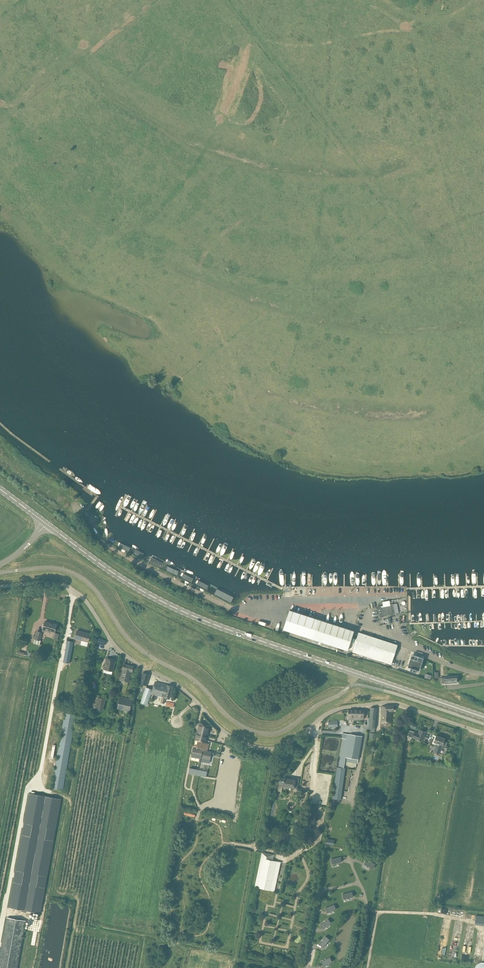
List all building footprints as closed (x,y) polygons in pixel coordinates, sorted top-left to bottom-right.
[(209,583),(204,593),(234,608),(239,597),(210,583),(209,583)] [(391,604),(390,604),(389,600),(382,602),(383,607),(381,607),(381,606),(378,606),(380,617),(382,617),(383,617),(383,616),(392,614),(392,615),(395,615),(395,614),(393,604),(391,604)] [(290,610),(283,629),(312,638),(348,650),(351,639),(354,631),(318,619),(290,610)] [(57,624),(45,621),(43,630),(46,631),(47,630),(55,632),(57,624)] [(90,634),(77,630),(75,638),(88,642),(90,634)] [(397,645),(359,632),(353,652),(391,664),(397,645)] [(74,642),(67,641),(63,662),(70,664),(74,642)] [(408,667),(411,668),(410,670),(416,672),(417,670),(419,670),(420,667),(423,659),(412,655),(410,663),(409,667),(408,667)] [(106,663),(104,669),(108,671),(108,673),(112,674),(112,672),(114,665),(115,660),(107,658),(106,663)] [(123,669),(120,680),(125,681),(128,682),(131,672),(132,672),(132,671),(134,666),(124,664),(123,669)] [(141,677),(139,682),(146,685),(148,679),(150,675),(143,672),(141,677)] [(144,692),(143,696),(149,698),(150,695),(152,694),(162,697),(161,702),(160,702),(164,703),(166,697),(170,698),(171,691),(173,686),(155,682),(154,686),(153,689),(146,687),(146,688),(144,692)] [(106,699),(95,697),(92,708),(96,709),(96,711),(101,713),(102,711),(103,711),(106,699)] [(132,700),(120,697),(117,708),(121,709),(120,712),(128,713),(128,711),(130,711),(132,700)] [(394,711),(393,706),(381,706),(382,723),(385,723),(385,724),(386,724),(386,723),(392,723),(392,711),(394,711)] [(368,718),(367,729),(369,729),(369,731),(375,732),(375,728),(376,713),(376,708),(371,707),(370,718),(368,718)] [(76,715),(64,713),(51,788),(63,790),(76,715)] [(198,727),(195,740),(198,741),(198,744),(197,748),(201,749),(201,750),(203,751),(203,749),(204,749),(203,751),(202,757),(202,758),(210,759),(211,755),(214,756),(214,753),(209,752),(207,752),(208,748),(209,744),(208,743),(205,742),(209,730),(210,725),(200,723),(198,727)] [(410,730),(408,736),(417,739),(418,733),(410,730)] [(418,733),(417,739),(422,741),(425,732),(420,730),(418,733)] [(340,756),(338,767),(344,768),(344,765),(356,767),(357,763),(362,736),(349,734),(344,734),(340,756)] [(436,743),(433,753),(440,755),(442,747),(445,748),(447,743),(448,743),(444,741),(445,738),(436,735),(435,739),(434,738),(434,739),(433,741),(434,741),(434,742),(436,743)] [(203,751),(201,750),(193,749),(191,757),(201,759),(203,751)] [(190,768),(188,774),(206,777),(207,771),(190,768)] [(299,778),(292,777),(292,779),(284,777),(282,786),(297,789),(299,778)] [(61,799),(29,793),(8,907),(40,913),(61,799)] [(261,856),(255,887),(275,891),(281,862),(282,863),(282,862),(267,859),(268,857),(272,856),(272,854),(262,852),(261,856)] [(366,859),(364,864),(373,868),(375,864),(366,859)] [(335,904),(325,908),(327,913),(336,909),(335,904)] [(476,915),(475,925),(483,926),(483,916),(476,915)] [(7,917),(0,955),(0,967),(18,967),(26,921),(7,917)] [(328,918),(320,924),(323,929),(331,923),(328,918)]
